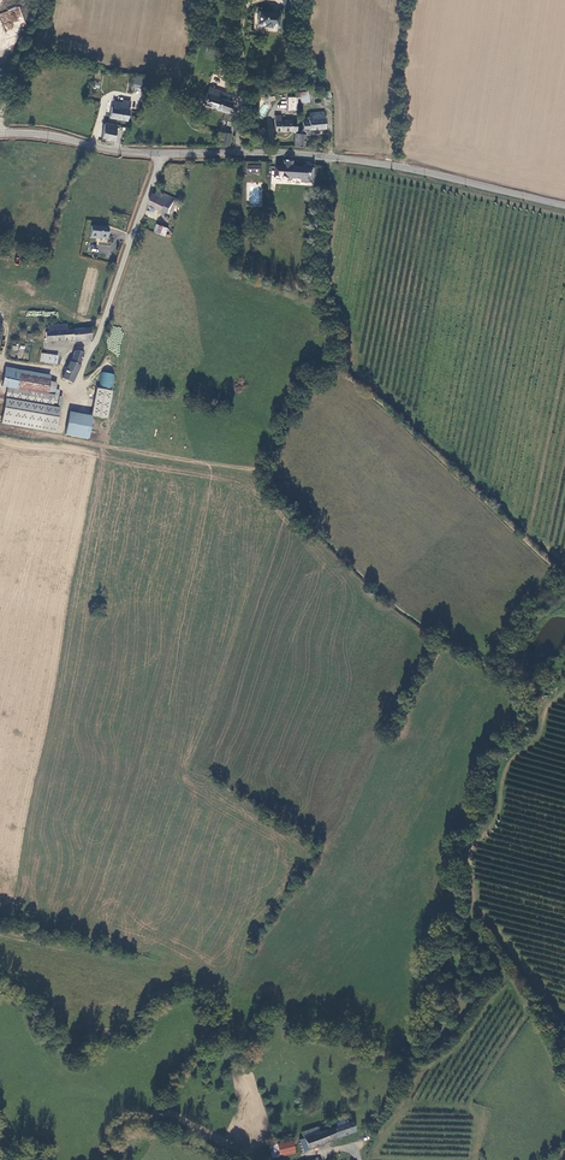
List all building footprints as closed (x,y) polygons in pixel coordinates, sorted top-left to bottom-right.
[(278,26),(280,13),(259,11),(257,24),(264,24),(264,27),(271,28),(271,25),(278,26)] [(134,88),(142,88),(142,77),(134,76),(134,88)] [(230,113),(232,105),(232,101),(229,100),(231,92),(210,86),(208,92),(205,102),(216,106),(215,108),(224,111),(222,119),(226,120),(226,125),(230,126),(232,114),(230,113)] [(302,92),(298,92),(300,104),(308,103),(307,92),(306,92),(302,92)] [(298,97),(288,97),(288,111),(298,111),(298,97)] [(112,98),(111,104),(112,105),(129,110),(131,102),(112,98)] [(110,116),(127,119),(129,110),(112,105),(110,116)] [(308,119),(308,129),(326,127),(324,113),(310,114),(310,119),(308,119)] [(280,130),(291,130),(291,125),(291,119),(280,120),(280,130)] [(116,124),(105,122),(102,134),(113,137),(116,124)] [(309,132),(308,129),(306,129),(305,129),(304,128),(303,128),(301,129),(301,132),(296,132),(295,131),(294,144),(299,145),(304,146),(305,132),(309,132)] [(230,133),(222,132),(220,143),(228,144),(230,133)] [(284,173),(284,179),(313,180),(313,169),(297,168),(297,167),(293,166),(293,162),(281,161),(280,167),(274,167),(273,178),(279,178),(280,173),(284,173)] [(260,166),(247,165),(247,174),(259,175),(260,166)] [(148,204),(156,207),(160,197),(167,201),(169,197),(170,195),(158,190),(156,195),(153,193),(148,204)] [(156,207),(163,211),(167,201),(160,197),(156,207)] [(174,204),(167,201),(163,211),(170,214),(170,212),(173,206),(174,204)] [(107,226),(91,225),(90,236),(106,238),(107,226)] [(73,341),(88,339),(91,339),(89,326),(67,330),(66,323),(54,325),(47,326),(48,332),(44,332),(45,342),(73,338),(73,341)] [(78,366),(82,353),(75,350),(72,359),(69,357),(67,361),(69,362),(61,378),(69,383),(78,366)] [(7,385),(4,404),(50,412),(56,381),(48,379),(49,373),(5,365),(1,384),(7,385)] [(100,371),(92,416),(108,419),(113,389),(112,389),(114,374),(100,371)] [(64,434),(86,438),(90,415),(68,412),(64,434)] [(334,1138),(353,1130),(350,1119),(344,1121),(342,1117),(333,1121),(334,1125),(330,1127),(334,1138)] [(330,1144),(335,1142),(334,1138),(330,1127),(329,1126),(318,1130),(315,1125),(299,1131),(301,1136),(296,1138),(300,1150),(303,1149),(328,1140),(330,1144)] [(286,1140),(267,1147),(271,1158),(290,1151),(286,1140)]
